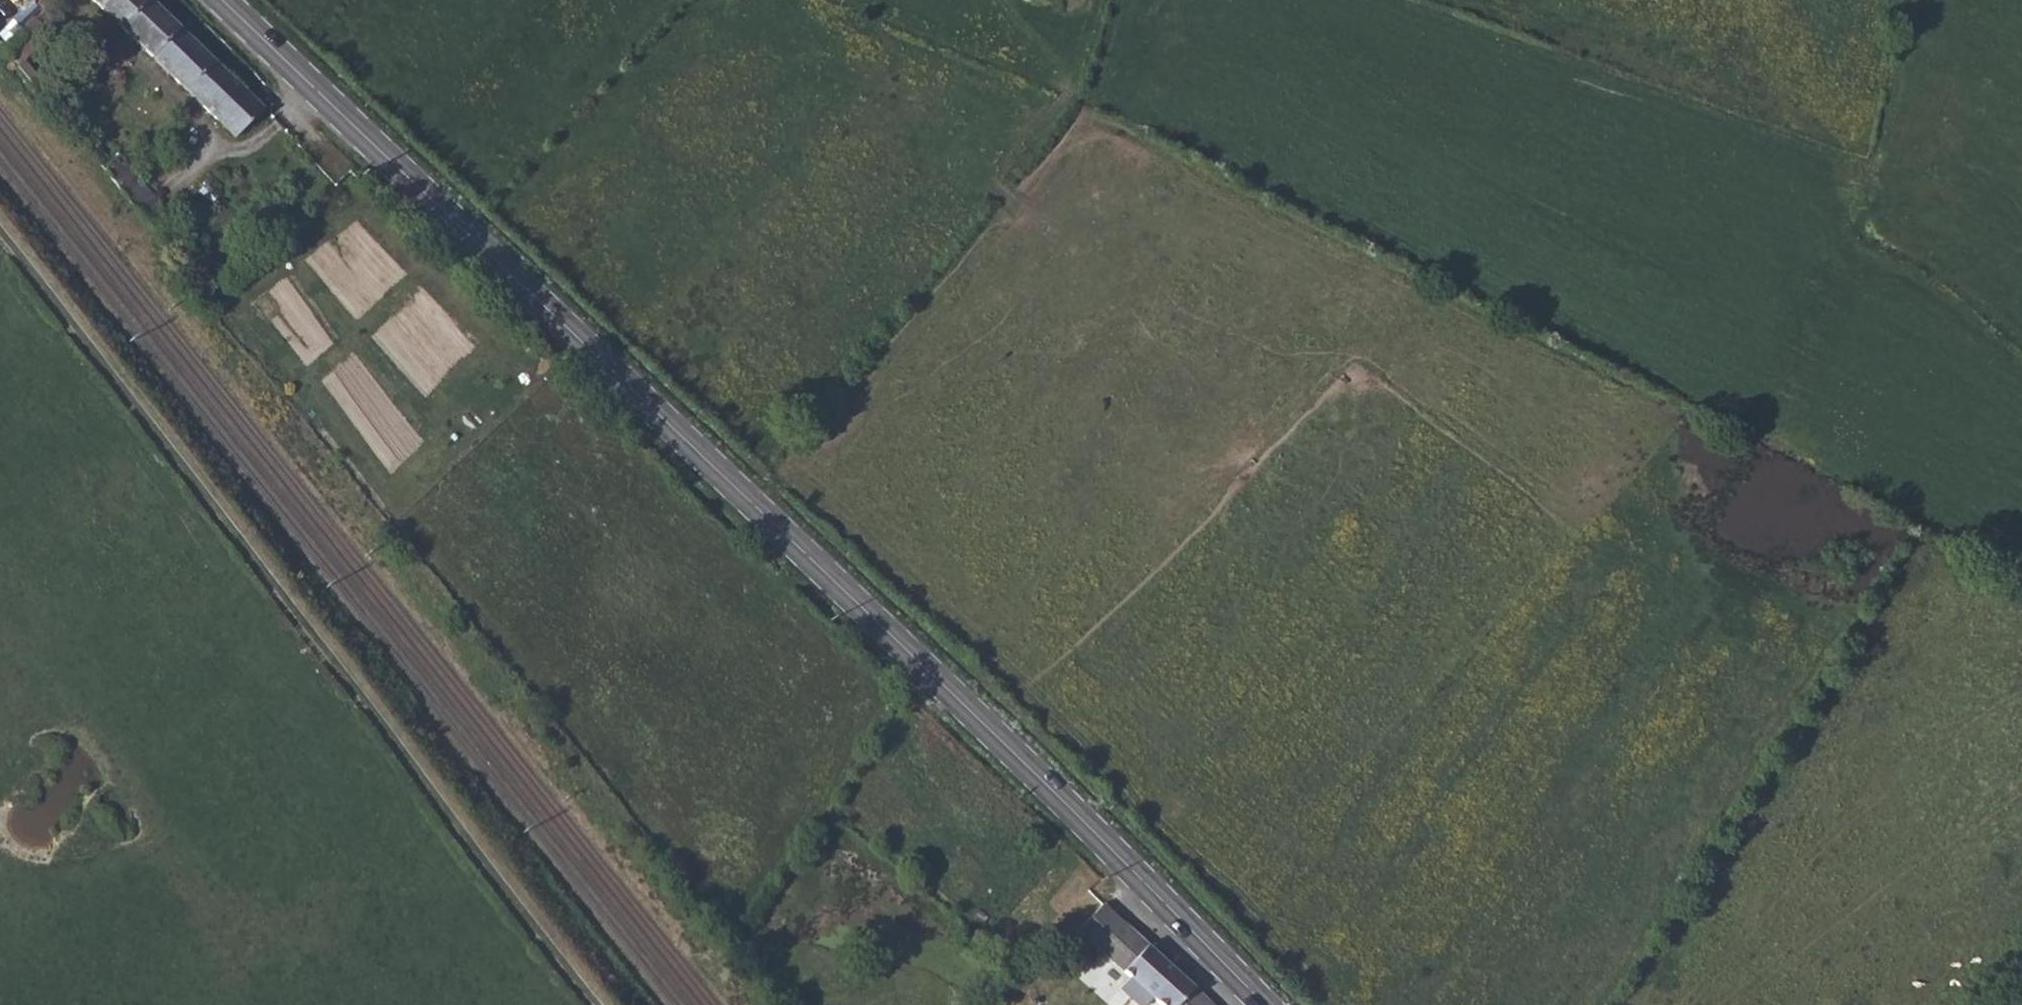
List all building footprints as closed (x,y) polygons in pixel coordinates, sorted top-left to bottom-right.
[(150,0),(95,0),(235,135),(263,106),(150,0)] [(47,7),(3,53),(13,66),(25,55),(62,22),(47,7)] [(25,55),(13,66),(31,87),(42,75),(25,55)] [(1066,943),(1084,956),(1094,946),(1164,1004),(1215,1004),(1204,993),(1101,903),(1066,943)]
